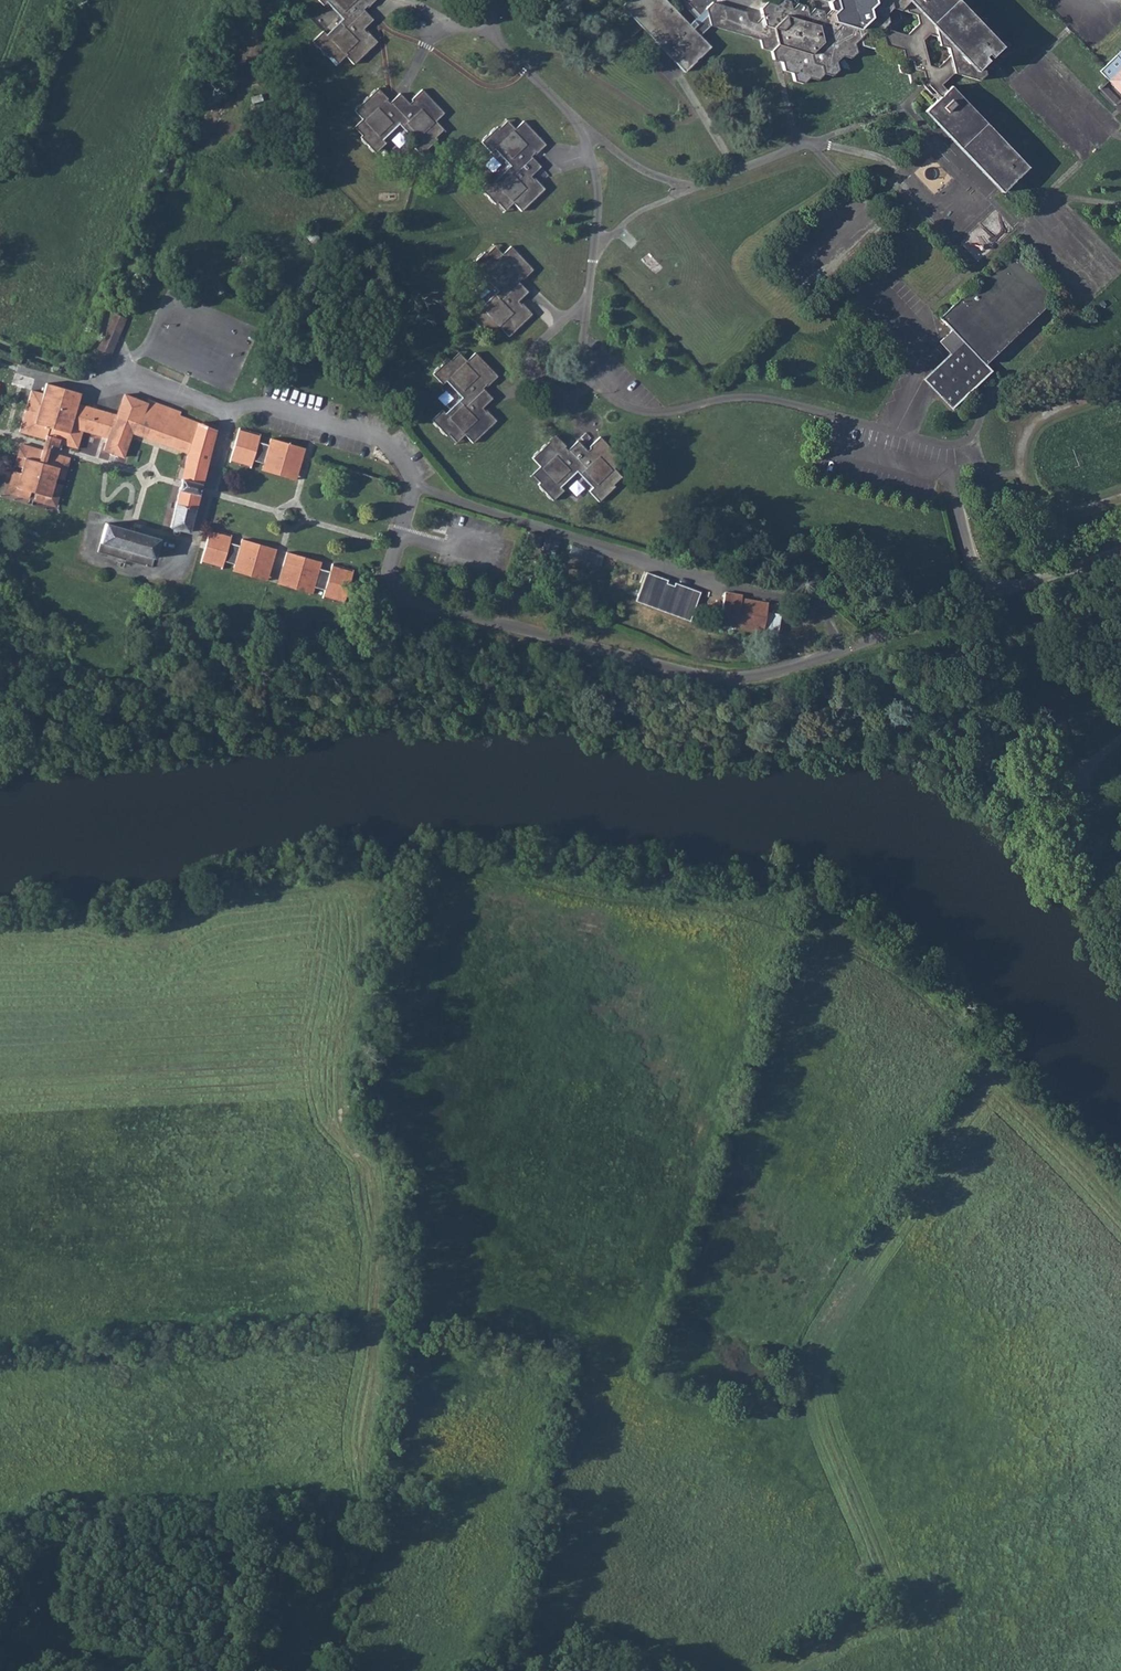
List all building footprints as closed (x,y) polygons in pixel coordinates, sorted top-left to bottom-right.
[(320,8),(323,5),(339,21),(324,36),(320,33),(310,43),(332,67),(343,57),(351,66),(375,44),(362,31),(371,22),(363,13),(376,1),(375,0),(312,0),(320,8)] [(898,69),(906,71),(908,81),(918,83),(921,82),(934,97),(924,108),(1000,189),(1027,164),(950,83),(945,87),(940,81),(952,70),(977,76),(985,69),(983,63),(990,64),(997,58),(995,52),(1001,53),(1009,46),(1008,37),(997,35),(997,27),(988,24),(986,15),(976,14),(975,3),(965,0),(827,0),(829,10),(813,6),(807,12),(804,3),(796,1),(790,7),(789,0),(775,0),(774,1),(770,0),(764,0),(759,6),(760,15),(755,20),(746,17),(744,9),(713,0),(711,0),(705,6),(706,14),(692,27),(665,0),(625,0),(620,5),(682,70),(708,44),(698,33),(710,23),(758,37),(760,46),(768,48),(770,57),(780,60),(781,68),(791,71),(791,78),(800,81),(807,75),(815,77),(823,70),(830,72),(836,66),(834,59),(841,52),(848,54),(860,43),(886,50),(887,59),(897,62),(898,69)] [(1098,85),(1120,109),(1120,63),(1098,85)] [(350,131),(362,143),(373,155),(383,145),(380,141),(397,126),(412,142),(410,144),(420,155),(444,132),(434,122),(443,114),(421,91),(407,104),(398,94),(388,103),(383,98),(376,90),(369,97),(352,112),(361,121),(350,131)] [(488,180),(478,189),(501,213),(511,204),(519,213),(544,190),(531,177),(540,167),(531,158),(545,145),(522,121),(513,130),(503,119),(478,142),(489,153),(492,150),(508,167),(492,184),(488,180)] [(476,304),(466,314),(489,338),(499,328),(507,337),(531,315),(518,301),(527,293),(518,284),(533,271),(510,247),(501,255),(491,245),(467,269),(477,279),(481,275),(496,291),(480,307),(476,304)] [(964,344),(924,383),(953,412),(993,373),(985,364),(990,359),(991,360),(996,356),(995,355),(1040,312),(1041,313),(1044,310),(1043,309),(1058,294),(1014,249),(941,320),(964,344)] [(114,313),(107,330),(116,334),(118,334),(124,318),(114,313)] [(107,330),(98,350),(107,355),(116,334),(107,330)] [(98,350),(92,365),(102,369),(108,355),(107,355),(98,350)] [(441,409),(431,419),(455,443),(464,434),(473,443),(496,421),(484,407),(492,399),(484,390),(497,377),(475,354),(467,362),(457,352),(433,376),(443,386),(446,383),(460,398),(445,413),(441,409)] [(143,413),(146,403),(123,394),(115,416),(77,405),(81,393),(47,382),(44,393),(32,389),(19,430),(45,437),(47,431),(58,434),(57,440),(50,439),(53,445),(58,446),(60,442),(76,447),(82,429),(107,436),(104,449),(124,456),(134,431),(188,454),(169,526),(187,531),(214,430),(176,415),(173,425),(143,413)] [(148,399),(146,403),(143,413),(173,425),(176,415),(178,410),(148,399)] [(240,431),(238,438),(245,439),(248,433),(240,431)] [(248,433),(245,439),(257,443),(259,437),(248,433)] [(540,466),(530,476),(553,500),(563,491),(559,486),(576,471),(592,488),(588,492),(598,502),(623,479),(613,469),(622,460),(600,437),(586,450),(577,441),(568,450),(555,436),(532,458),(540,466)] [(245,439),(238,438),(230,464),(249,470),(252,461),(264,465),(262,474),(295,483),(303,456),(270,446),(257,443),(245,439)] [(272,440),(270,446),(303,456),(305,450),(272,440)] [(20,443),(6,490),(53,504),(67,457),(20,443)] [(105,522),(96,552),(150,567),(158,538),(105,522)] [(211,528),(209,533),(229,538),(230,533),(211,528)] [(229,538),(209,533),(201,561),(221,567),(223,559),(235,563),(233,570),(266,580),(275,550),(241,541),(239,546),(228,542),(229,538)] [(243,537),(241,541),(275,550),(276,546),(243,537)] [(320,562),(287,553),(278,584),(309,594),(312,585),(325,589),(322,598),(344,604),(354,571),(344,568),(332,565),(329,572),(318,569),(320,562)] [(630,565),(622,585),(633,589),(641,569),(630,565)] [(646,572),(636,600),(691,620),(702,591),(646,572)] [(727,592),(721,622),(764,630),(770,603),(742,597),(743,595),(727,592)] [(357,631),(356,641),(371,643),(372,633),(357,631)] [(1029,731),(1029,744),(1047,745),(1046,731),(1029,731)]
